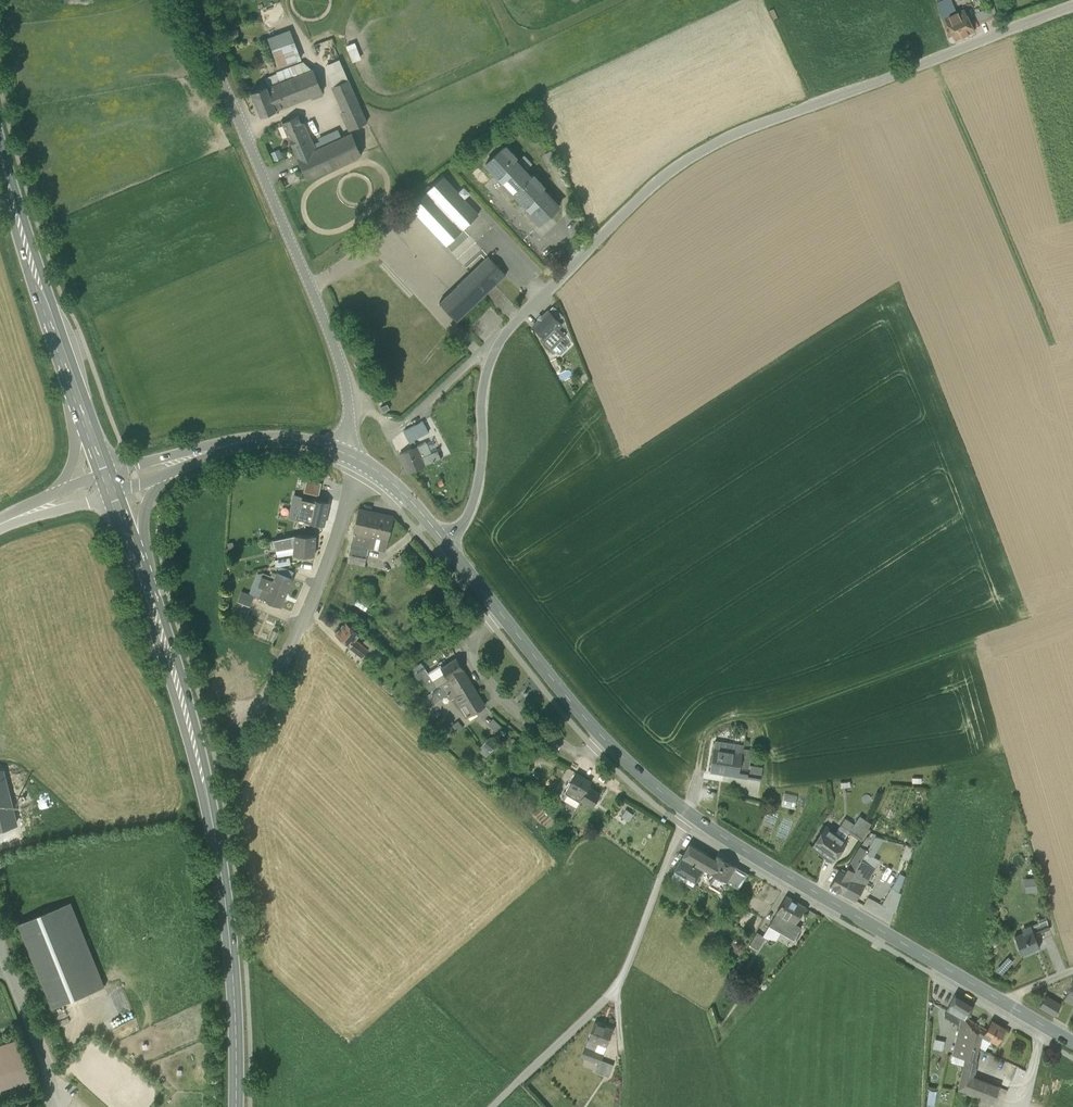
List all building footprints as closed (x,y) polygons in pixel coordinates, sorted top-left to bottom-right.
[(942,19),(944,18),(955,14),(949,0),(936,0),(942,19)] [(975,14),(978,23),(997,15),(994,6),(975,14)] [(944,18),(955,40),(974,31),(973,29),(964,9),(955,14),(944,18)] [(272,51),(294,43),(289,30),(267,38),(272,51)] [(272,51),(279,67),(301,59),(294,43),(272,51)] [(361,60),(357,47),(348,51),(353,63),(361,60)] [(334,86),(348,80),(340,59),(324,66),(333,86),(334,86)] [(294,77),(313,69),(304,62),(291,67),(294,77)] [(277,73),(278,75),(266,79),(269,87),(267,87),(276,110),(323,92),(313,69),(294,77),(291,67),(277,73)] [(333,89),(351,130),(367,123),(348,80),(334,86),(333,89)] [(251,92),(261,116),(276,110),(267,87),(266,86),(251,92)] [(282,123),(298,158),(316,150),(313,144),(308,133),(306,134),(298,116),(282,123)] [(319,148),(342,138),(338,129),(318,138),(319,141),(313,144),(316,150),(319,148)] [(297,158),(307,180),(362,155),(352,133),(342,138),(319,148),(316,150),(298,158),(297,158)] [(505,145),(486,163),(502,180),(500,183),(511,195),(514,193),(530,210),(527,212),(539,225),(559,206),(542,189),(544,187),(533,174),(530,177),(524,170),(531,164),(524,156),(517,163),(515,160),(517,158),(505,145)] [(283,158),(279,149),(270,153),(275,162),(283,158)] [(443,176),(427,191),(463,229),(478,214),(443,176)] [(446,245),(463,229),(427,191),(411,207),(446,245)] [(439,303),(456,322),(506,275),(488,257),(439,303)] [(551,311),(558,319),(562,315),(555,307),(551,311)] [(532,327),(541,337),(552,327),(555,331),(558,329),(563,325),(558,319),(551,311),(532,327)] [(565,336),(558,329),(555,331),(552,327),(541,337),(537,340),(548,352),(551,349),(560,341),(565,336)] [(560,341),(551,349),(556,355),(565,347),(560,341)] [(548,361),(554,373),(559,370),(553,358),(548,361)] [(380,408),(382,413),(390,410),(387,405),(380,408)] [(403,432),(409,443),(414,440),(427,433),(421,422),(403,432)] [(422,445),(426,455),(432,453),(427,442),(422,445)] [(417,447),(421,458),(426,455),(422,445),(417,447)] [(409,472),(425,466),(421,458),(417,447),(412,449),(400,454),(408,473),(409,472)] [(432,453),(426,455),(421,458),(425,466),(439,459),(436,451),(432,453)] [(320,481),(306,477),(303,490),(318,493),(320,481)] [(302,498),(303,498),(295,496),(290,517),(298,519),(298,518),(302,498)] [(310,500),(302,498),(298,518),(306,520),(310,500)] [(306,520),(324,525),(328,503),(310,499),(310,500),(306,520)] [(369,548),(385,551),(393,517),(359,509),(353,534),(371,537),(368,548),(369,548)] [(352,555),(367,559),(369,548),(368,548),(371,537),(353,534),(351,545),(349,555),(352,555)] [(291,547),(294,547),(295,535),(274,540),(276,548),(290,545),(291,547)] [(315,536),(295,535),(294,547),(294,555),(314,556),(315,536)] [(276,548),(275,548),(277,559),(294,555),(294,547),(291,547),(290,545),(276,548)] [(403,553),(394,561),(398,567),(408,559),(403,553)] [(365,566),(367,559),(352,555),(350,563),(365,566)] [(275,561),(276,566),(280,565),(290,563),(289,558),(275,561)] [(277,572),(291,578),(294,571),(280,565),(277,572)] [(273,583),(270,591),(266,601),(280,606),(291,578),(277,572),(275,578),(273,583)] [(261,595),(263,588),(255,585),(258,577),(273,583),(275,578),(261,573),(257,574),(249,594),(252,595),(255,596),(256,597),(258,593),(261,595)] [(270,591),(273,583),(258,577),(255,585),(263,588),(270,591)] [(260,598),(266,601),(270,591),(263,588),(261,595),(260,598)] [(238,601),(251,606),(255,596),(252,595),(249,594),(246,593),(242,591),(238,601)] [(358,598),(354,605),(365,611),(370,604),(358,598)] [(349,646),(362,657),(365,653),(368,649),(362,644),(355,639),(360,633),(345,621),(335,634),(350,645),(349,646)] [(365,653),(374,661),(382,651),(373,643),(371,645),(365,640),(362,644),(368,649),(365,653)] [(444,673),(448,679),(463,669),(456,659),(441,669),(444,673)] [(415,677),(425,670),(426,669),(421,662),(408,672),(415,677)] [(429,676),(432,681),(444,673),(441,669),(438,669),(429,675),(429,676)] [(473,685),(463,669),(448,679),(459,695),(473,685)] [(415,677),(420,682),(429,676),(429,675),(425,670),(415,677)] [(448,679),(444,673),(432,681),(436,687),(440,684),(448,679)] [(420,682),(431,690),(436,687),(432,681),(429,676),(420,682)] [(459,695),(448,679),(440,684),(448,695),(451,700),(454,698),(459,695)] [(440,684),(436,687),(431,690),(427,694),(434,705),(448,695),(440,684)] [(477,693),(473,685),(459,695),(454,698),(468,718),(469,717),(467,715),(475,709),(477,711),(485,706),(477,693)] [(434,705),(427,694),(416,705),(421,712),(434,705)] [(467,715),(469,717),(477,711),(475,709),(467,715)] [(487,723),(498,732),(503,726),(492,717),(487,723)] [(458,721),(452,726),(457,733),(463,728),(458,721)] [(489,737),(478,751),(486,758),(497,744),(489,737)] [(710,772),(738,777),(740,767),(743,749),(743,746),(715,741),(710,772)] [(740,767),(748,768),(749,765),(751,751),(743,749),(740,767)] [(747,778),(761,780),(763,767),(749,765),(748,768),(749,768),(747,778)] [(748,768),(740,767),(738,777),(747,778),(749,768),(748,768)] [(0,772),(0,828),(16,824),(3,771),(0,772)] [(576,773),(568,787),(583,796),(589,787),(591,782),(576,773)] [(568,787),(565,793),(580,801),(581,800),(583,796),(568,787)] [(600,794),(589,787),(583,796),(581,800),(593,807),(600,794)] [(576,808),(580,801),(565,793),(561,799),(576,808)] [(626,810),(621,817),(629,822),(634,815),(626,810)] [(849,832),(862,840),(871,823),(859,816),(854,824),(849,832)] [(839,828),(848,833),(849,832),(854,824),(845,819),(839,828)] [(813,847),(832,861),(839,850),(845,841),(835,834),(835,833),(826,827),(813,847)] [(900,843),(915,847),(918,836),(904,831),(900,843)] [(861,846),(867,850),(876,836),(875,836),(876,834),(870,833),(868,837),(867,837),(861,846)] [(726,881),(727,882),(735,866),(736,866),(717,855),(715,859),(713,863),(705,858),(707,855),(689,844),(683,855),(680,859),(674,869),(675,869),(695,881),(703,868),(715,875),(726,881)] [(830,886),(842,893),(851,877),(867,850),(861,846),(852,859),(845,871),(842,869),(841,871),(839,870),(830,886)] [(867,857),(854,879),(864,885),(876,863),(867,857)] [(747,873),(736,866),(735,866),(727,882),(739,888),(747,873)] [(671,876),(692,888),(695,881),(675,869),(671,876)] [(721,890),(726,881),(715,875),(710,884),(721,890)] [(855,900),(864,885),(854,879),(851,877),(842,893),(855,900)] [(1036,891),(1035,877),(1024,877),(1024,891),(1036,891)] [(901,893),(891,888),(882,905),(895,912),(901,893)] [(786,896),(776,913),(795,923),(805,906),(786,896)] [(864,906),(872,909),(876,900),(868,896),(864,906)] [(18,923),(52,1008),(105,987),(70,902),(18,923)] [(801,927),(795,923),(776,913),(769,925),(780,932),(794,940),(801,927)] [(1031,926),(1034,935),(1049,929),(1046,916),(1038,919),(1039,923),(1031,926)] [(780,932),(769,925),(763,935),(765,937),(776,940),(780,932)] [(1014,936),(1022,955),(1023,954),(1022,954),(1038,947),(1039,948),(1039,947),(1034,935),(1031,926),(1030,926),(1031,929),(1031,930),(1015,936),(1014,936)] [(749,944),(758,949),(765,937),(763,935),(757,932),(749,944)] [(1064,998),(1072,1002),(1072,979),(1064,998)] [(947,1009),(961,1018),(965,1020),(966,1017),(973,1004),(956,994),(947,1009)] [(1061,1004),(1046,995),(1039,1007),(1055,1016),(1061,1004)] [(708,1013),(713,1027),(716,1026),(716,1022),(711,1007),(708,1013)] [(947,1009),(945,1013),(952,1017),(950,1020),(959,1025),(961,1018),(947,1009)] [(965,1020),(961,1018),(959,1025),(953,1054),(965,1057),(973,1021),(966,1017),(965,1020)] [(965,1057),(976,1060),(979,1047),(982,1037),(983,1036),(991,1040),(997,1044),(1005,1029),(991,1020),(986,1029),(973,1021),(965,1057)] [(595,1022),(588,1039),(606,1046),(613,1029),(595,1022)] [(982,1037),(979,1047),(985,1051),(991,1040),(983,1036),(982,1037)] [(27,1066),(19,1039),(0,1045),(0,1074),(27,1066)] [(603,1054),(606,1046),(588,1039),(585,1047),(603,1054)] [(601,1060),(603,1054),(585,1047),(581,1056),(599,1063),(600,1063),(601,1060)] [(965,1057),(953,1054),(951,1062),(963,1065),(965,1057)] [(976,1060),(965,1057),(963,1065),(957,1088),(981,1095),(994,1099),(998,1085),(972,1077),(977,1060),(976,1060)] [(596,1072),(603,1075),(607,1062),(601,1060),(600,1063),(599,1063),(596,1072)] [(613,1065),(607,1062),(603,1075),(609,1077),(613,1065)] [(0,1074),(0,1089),(31,1080),(27,1066),(0,1074)] [(994,1099),(981,1095),(976,1106),(991,1106),(994,1099)]
